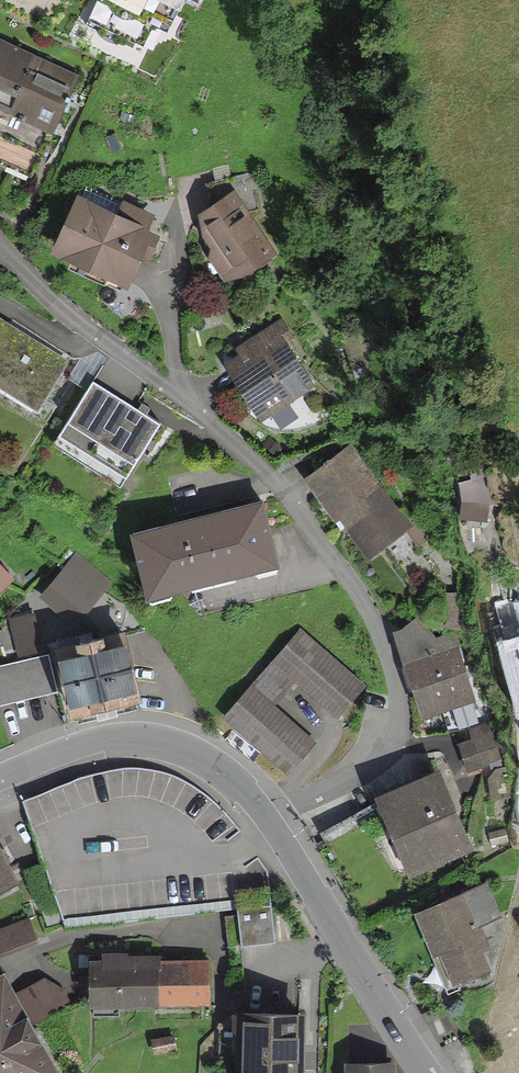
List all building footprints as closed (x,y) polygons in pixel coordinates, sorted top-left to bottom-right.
[(70,20),(125,50),(142,20),(158,29),(174,0),(81,0),(70,20)] [(72,78),(0,37),(0,169),(14,177),(72,78)] [(269,249),(232,193),(205,210),(214,251),(230,275),(269,249)] [(122,277),(136,247),(145,251),(155,230),(143,224),(147,214),(123,202),(118,212),(81,195),(57,246),(122,277)] [(0,318),(0,379),(36,402),(63,359),(0,318)] [(309,386),(281,330),(208,367),(236,423),(309,386)] [(155,418),(93,380),(57,438),(119,476),(155,418)] [(407,524),(349,446),(310,475),(369,553),(407,524)] [(461,480),(463,522),(490,521),(488,479),(461,480)] [(276,561),(262,496),(137,524),(151,589),(276,561)] [(43,594),(80,624),(113,583),(75,553),(43,594)] [(8,571),(0,562),(0,579),(8,571)] [(74,703),(135,688),(120,630),(60,645),(74,703)] [(471,695),(454,630),(406,643),(423,708),(471,695)] [(359,686),(297,632),(222,717),(283,772),(359,686)] [(0,664),(0,703),(57,696),(52,657),(0,664)] [(501,772),(486,734),(451,748),(465,785),(501,772)] [(58,918),(242,897),(241,886),(238,836),(202,791),(160,767),(117,764),(33,795),(19,801),(58,918)] [(467,842),(437,768),(382,790),(412,865),(467,842)] [(0,849),(0,877),(11,871),(0,849)] [(493,920),(481,887),(400,915),(414,956),(428,952),(439,984),(484,968),(470,928),(493,920)] [(36,940),(28,919),(0,929),(0,954),(36,940)] [(83,951),(83,996),(201,996),(201,951),(83,951)] [(0,978),(0,1072),(55,1072),(14,994),(4,976),(0,978)] [(44,978),(14,994),(30,1025),(60,1009),(44,978)] [(507,997),(518,1007),(518,984),(507,997)] [(235,1012),(237,1072),(301,1072),(298,1010),(235,1012)] [(151,1041),(154,1055),(177,1050),(174,1036),(151,1041)] [(349,1061),(349,1072),(391,1072),(391,1061),(349,1061)]
